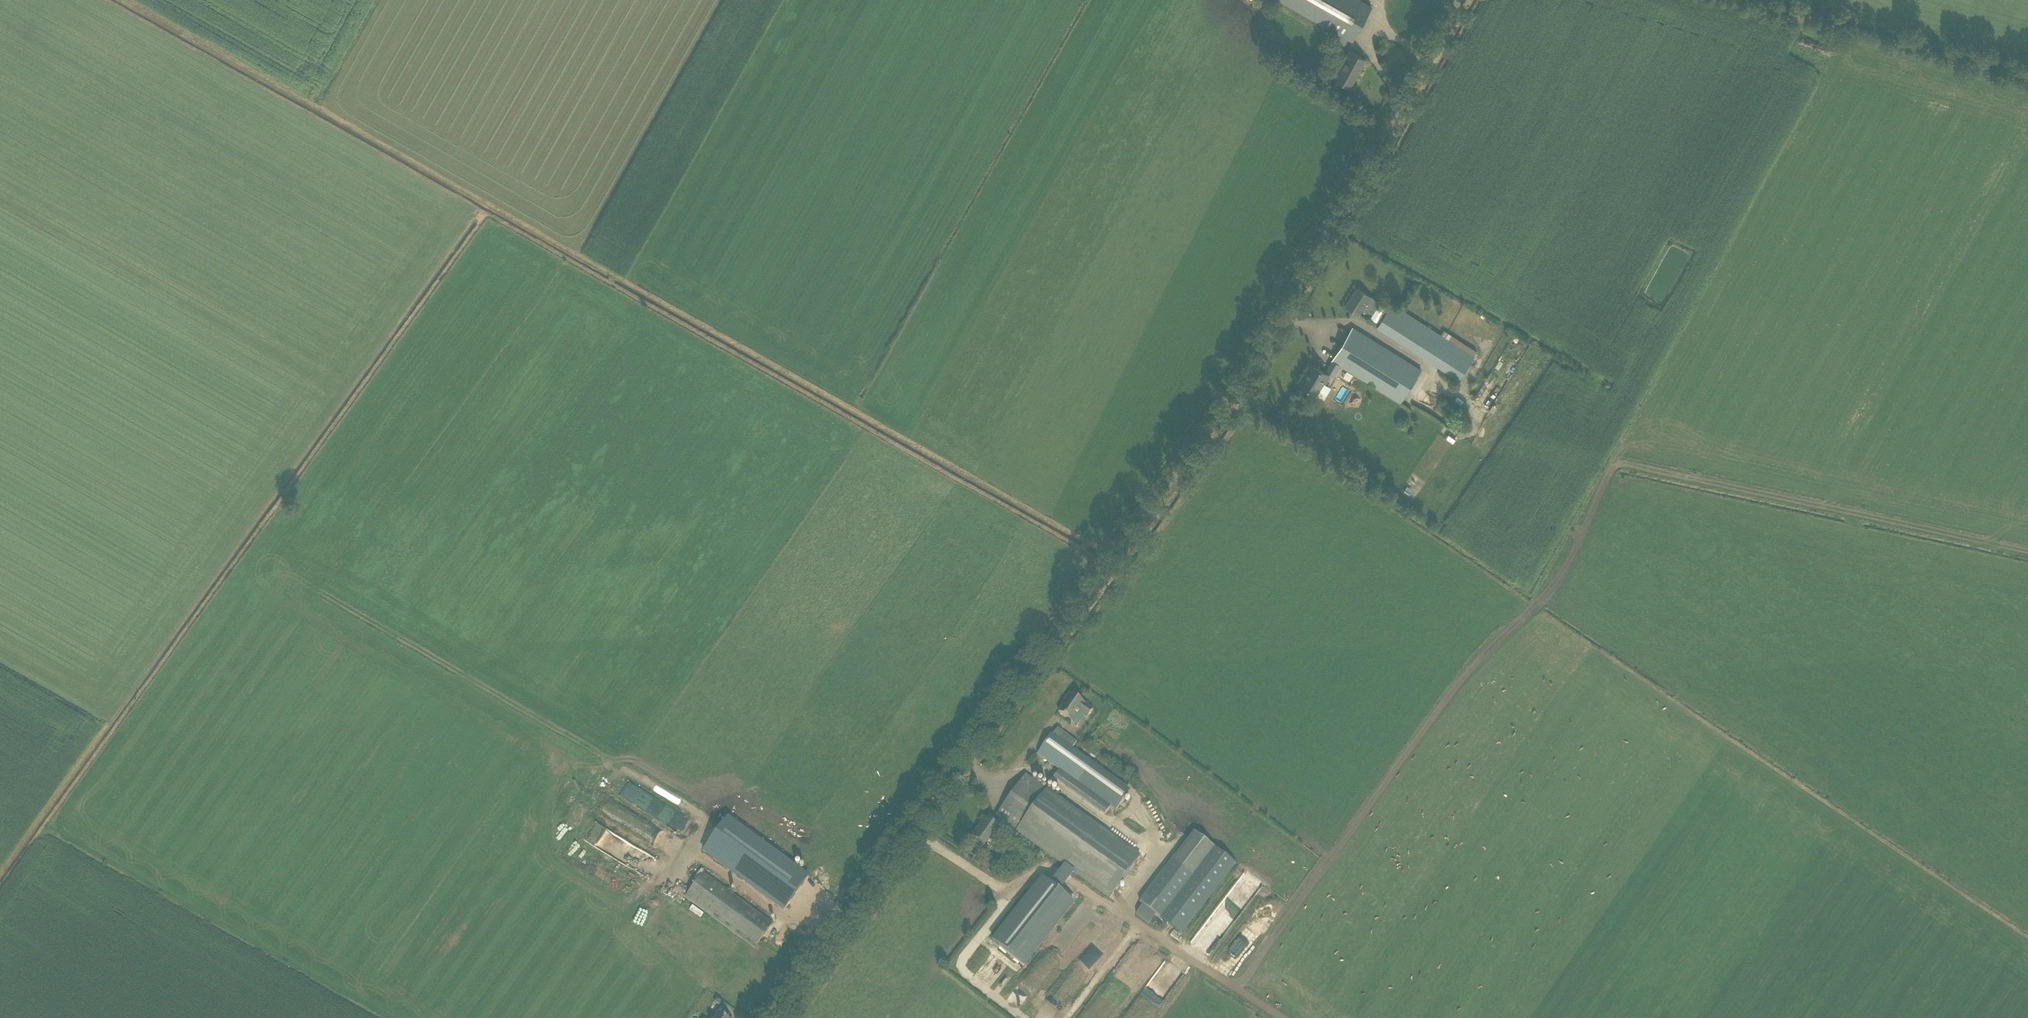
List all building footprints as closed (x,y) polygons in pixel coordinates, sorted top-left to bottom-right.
[(1339,34),(1348,39),(1352,41),(1371,7),(1363,2),(1359,0),(1278,0),(1339,34)] [(1350,51),(1335,78),(1349,86),(1365,59),(1350,51)] [(1357,315),(1369,296),(1356,288),(1344,306),(1357,315)] [(1476,353),(1443,332),(1440,336),(1391,305),(1376,328),(1458,380),(1476,353)] [(1399,403),(1420,371),(1361,333),(1353,327),(1325,372),(1312,364),(1305,374),(1304,373),(1298,383),(1306,388),(1312,392),(1319,381),(1325,385),(1330,377),(1332,378),(1340,365),(1399,403)] [(1093,710),(1085,703),(1070,693),(1064,702),(1065,703),(1059,712),(1072,722),(1081,709),(1083,711),(1082,714),(1087,718),(1093,710)] [(1051,734),(1037,753),(1045,759),(1060,769),(1111,806),(1116,810),(1130,790),(1072,749),(1077,742),(1058,728),(1053,735),(1051,734)] [(1111,806),(1060,769),(1054,778),(1105,815),(1111,806)] [(1112,897),(1141,857),(1025,774),(996,815),(999,817),(994,825),(985,818),(972,836),(985,845),(993,833),(998,837),(1008,824),(1066,864),(1076,872),(1112,897)] [(727,817),(704,849),(783,908),(807,876),(727,817)] [(1143,905),(1136,913),(1149,923),(1155,915),(1161,919),(1215,848),(1194,832),(1140,903),(1143,905)] [(1215,848),(1161,919),(1181,934),(1235,864),(1215,848)] [(1066,864),(1050,884),(1060,892),(1076,872),(1066,864)] [(704,874),(686,899),(754,948),(772,923),(704,874)] [(991,940),(1025,967),(1075,904),(1060,892),(1050,884),(1041,877),(991,940)] [(1107,949),(1119,933),(1107,924),(1094,940),(1107,949)] [(1243,957),(1259,937),(1249,929),(1233,949),(1243,957)]
